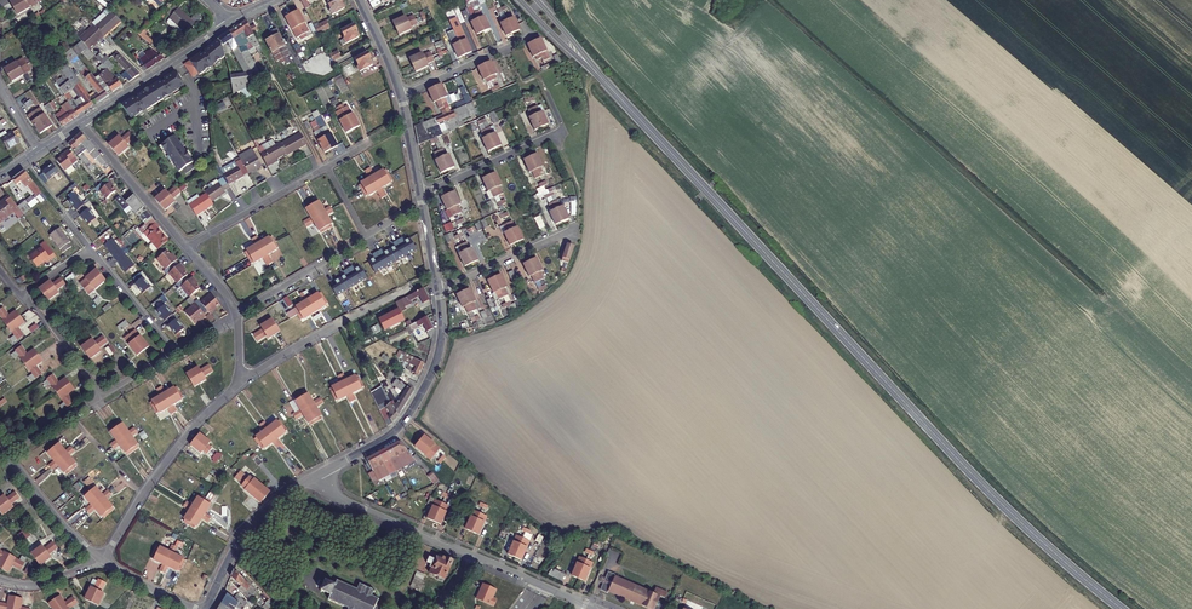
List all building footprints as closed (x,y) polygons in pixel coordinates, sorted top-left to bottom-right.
[(27,0),(14,0),(4,6),(7,11),(27,0)] [(7,11),(10,17),(23,10),(21,8),(26,5),(25,4),(29,2),(28,0),(27,0),(7,11)] [(306,9),(310,6),(307,0),(301,0),(306,9)] [(331,10),(330,11),(332,15),(345,9),(342,3),(343,2),(342,0),(326,0),(331,10)] [(372,9),(381,4),(378,0),(367,0),(372,9)] [(176,9),(168,19),(187,34),(199,19),(193,14),(189,20),(176,9)] [(293,15),(304,37),(306,36),(305,34),(307,33),(303,25),(305,23),(299,11),(293,15)] [(96,28),(104,37),(122,22),(112,14),(96,28)] [(304,37),(293,15),(286,18),(292,31),(295,29),(299,38),(302,36),(302,38),(304,37)] [(396,29),(415,20),(413,15),(406,19),(405,17),(393,22),(396,29)] [(505,17),(513,33),(519,30),(513,18),(512,19),(510,15),(505,17)] [(477,20),(479,23),(487,39),(493,36),(487,24),(485,25),(482,17),(477,20)] [(513,33),(505,17),(501,19),(503,23),(501,23),(507,36),(513,33)] [(317,30),(329,24),(327,20),(319,24),(320,26),(316,28),(317,30)] [(415,20),(396,29),(399,35),(411,30),(410,28),(417,25),(415,20)] [(262,51),(263,50),(253,32),(248,22),(247,21),(230,32),(240,50),(249,45),(250,45),(256,49),(257,48),(260,53),(262,51)] [(487,39),(479,23),(474,25),(476,29),(474,30),(480,42),(487,39)] [(317,30),(318,32),(322,30),(323,31),(330,27),(329,24),(317,30)] [(353,25),(341,31),(345,39),(343,40),(345,44),(358,37),(355,32),(356,31),(353,25)] [(83,43),(90,51),(97,46),(96,45),(104,37),(96,28),(95,27),(80,40),(83,43)] [(142,29),(137,33),(150,44),(153,41),(145,34),(146,33),(142,29)] [(273,38),(284,60),(286,59),(285,58),(290,55),(288,51),(288,50),(286,46),(280,35),(277,29),(270,33),(273,38)] [(258,84),(240,52),(240,50),(230,32),(219,40),(218,41),(223,47),(227,44),(245,74),(230,76),(231,84),(233,94),(244,89),(249,87),(258,84)] [(456,36),(457,39),(465,55),(472,52),(466,40),(464,41),(460,34),(456,36)] [(284,60),(273,38),(266,41),(273,54),(275,53),(279,61),(282,59),(283,61),(284,60)] [(465,55),(457,39),(453,41),(455,45),(453,46),(458,58),(465,55)] [(534,43),(542,59),(543,62),(548,60),(544,52),(547,51),(541,40),(534,43)] [(188,70),(193,77),(198,74),(199,75),(211,68),(210,67),(214,65),(225,57),(222,48),(223,47),(218,41),(205,51),(203,53),(190,61),(193,67),(188,70)] [(83,54),(99,73),(102,71),(104,73),(108,70),(104,66),(95,56),(90,51),(83,43),(73,51),(78,58),(83,54)] [(534,43),(528,46),(533,58),(536,57),(538,60),(542,59),(534,43)] [(78,58),(73,51),(67,44),(57,53),(66,65),(68,67),(72,63),(78,58)] [(164,58),(155,50),(152,52),(151,51),(146,54),(147,56),(141,59),(147,70),(164,58)] [(273,75),(275,74),(263,50),(262,51),(260,53),(273,75)] [(330,55),(333,60),(341,56),(338,50),(330,55)] [(108,61),(110,59),(101,51),(95,56),(104,66),(108,61)] [(118,51),(112,57),(125,72),(120,76),(124,80),(126,79),(129,82),(139,75),(118,51)] [(260,87),(261,89),(270,85),(267,79),(264,80),(261,73),(260,74),(252,59),(251,60),(246,52),(243,53),(242,51),(240,52),(258,84),(260,87)] [(413,66),(433,57),(431,52),(423,56),(422,54),(410,59),(413,66)] [(368,53),(356,60),(360,67),(358,68),(360,72),(373,65),(370,60),(371,59),(368,53)] [(433,57),(413,66),(416,72),(428,67),(427,65),(435,61),(433,57)] [(78,58),(72,63),(76,67),(82,63),(78,58)] [(9,76),(27,65),(24,59),(5,70),(9,76)] [(104,66),(108,70),(109,71),(114,67),(108,61),(104,66)] [(184,64),(188,70),(193,67),(190,61),(184,64)] [(485,66),(492,81),(497,79),(495,75),(497,75),(492,62),(485,66)] [(82,63),(76,67),(94,90),(98,95),(96,96),(92,99),(96,104),(109,96),(95,79),(82,63)] [(31,72),(27,65),(9,76),(12,82),(31,72)] [(492,81),(485,66),(479,68),(484,80),(486,80),(488,84),(492,81)] [(79,106),(74,110),(78,116),(95,105),(79,83),(80,83),(75,76),(68,67),(62,71),(66,77),(67,79),(69,79),(71,82),(75,88),(79,94),(81,97),(76,100),(79,106)] [(112,93),(122,86),(109,71),(108,70),(104,73),(102,71),(99,73),(98,74),(99,76),(112,93)] [(175,71),(122,105),(132,120),(143,112),(143,111),(146,109),(147,110),(170,96),(169,95),(173,93),(185,86),(175,71)] [(56,84),(61,81),(55,74),(51,76),(51,77),(56,84)] [(95,79),(109,96),(112,93),(99,76),(95,79)] [(67,79),(66,77),(61,81),(65,86),(71,82),(69,79),(67,79)] [(60,90),(66,99),(68,102),(72,99),(68,92),(75,88),(71,82),(65,86),(61,81),(56,84),(60,89),(60,90)] [(435,88),(443,105),(447,103),(445,99),(447,98),(442,85),(435,88)] [(444,108),(443,105),(435,88),(429,91),(434,104),(437,103),(440,110),(444,108)] [(69,103),(74,110),(79,106),(76,100),(72,99),(68,102),(69,103)] [(78,116),(74,110),(69,103),(66,105),(65,105),(68,109),(70,112),(68,114),(59,120),(63,126),(78,116)] [(54,112),(49,104),(45,107),(50,114),(51,114),(54,112)] [(479,120),(472,104),(453,111),(447,114),(416,126),(415,127),(419,146),(433,139),(457,129),(460,128),(479,120)] [(343,110),(353,130),(359,127),(349,107),(343,110)] [(532,109),(541,128),(548,125),(542,113),(539,115),(535,107),(532,109)] [(34,112),(46,130),(52,126),(40,108),(34,112)] [(541,128),(532,109),(529,110),(533,118),(530,120),(535,131),(541,128)] [(347,133),(353,130),(343,110),(336,114),(347,133)] [(46,130),(34,112),(28,116),(41,134),(46,130)] [(321,131),(331,151),(337,147),(326,128),(321,131)] [(486,130),(494,149),(501,147),(495,135),(494,136),(490,128),(486,130)] [(494,149),(486,130),(481,132),(485,140),(482,141),(488,152),(494,149)] [(8,134),(1,138),(7,149),(19,143),(12,131),(8,134)] [(325,154),(331,151),(321,131),(314,135),(325,154)] [(114,150),(132,134),(130,132),(121,139),(119,136),(109,144),(114,150)] [(109,167),(81,134),(68,144),(90,171),(95,168),(83,154),(87,151),(95,161),(97,159),(103,167),(104,166),(106,169),(109,167)] [(114,150),(118,155),(118,156),(128,147),(125,144),(134,137),(132,134),(114,150)] [(285,154),(286,155),(306,145),(300,134),(280,144),(285,154)] [(175,136),(161,146),(168,157),(167,158),(170,162),(171,161),(179,172),(182,170),(185,174),(194,169),(191,164),(193,163),(185,151),(184,152),(182,148),(183,148),(175,136)] [(273,160),(276,159),(285,154),(280,144),(279,143),(260,153),(267,166),(274,162),(273,160)] [(64,155),(57,161),(65,171),(73,165),(70,161),(74,157),(69,150),(64,154),(64,155)] [(242,162),(248,174),(261,167),(252,150),(239,157),(240,159),(242,162)] [(439,152),(447,171),(454,168),(449,156),(446,157),(443,150),(439,152)] [(447,171),(439,152),(434,154),(437,161),(436,162),(441,174),(447,171)] [(531,159),(539,178),(544,176),(541,168),(543,167),(537,155),(531,159)] [(539,178),(531,159),(524,162),(529,173),(532,172),(535,180),(539,178)] [(224,176),(229,184),(243,176),(237,166),(235,161),(220,169),(223,174),(224,176)] [(376,184),(389,176),(386,170),(382,172),(382,171),(375,175),(371,168),(368,170),(376,184)] [(376,184),(368,170),(364,172),(369,179),(361,184),(361,185),(359,186),(362,192),(376,184)] [(24,171),(12,180),(16,185),(21,182),(26,187),(27,186),(36,197),(42,193),(24,171)] [(489,177),(498,197),(503,195),(499,187),(501,186),(496,174),(489,177)] [(104,180),(107,178),(105,175),(99,179),(99,178),(97,179),(97,180),(95,182),(98,186),(104,180)] [(229,184),(224,176),(217,180),(218,183),(204,191),(205,193),(211,201),(225,193),(223,190),(230,186),(229,184)] [(389,176),(376,184),(384,198),(387,196),(383,188),(390,184),(389,184),(393,182),(389,176)] [(498,197),(489,177),(482,180),(488,192),(490,191),(493,199),(498,197)] [(107,179),(94,189),(97,194),(99,192),(106,200),(115,191),(109,184),(110,183),(107,179)] [(376,184),(362,192),(366,198),(368,196),(369,197),(376,193),(380,200),(384,198),(376,184)] [(176,190),(177,189),(175,186),(166,193),(163,190),(153,198),(158,204),(176,190)] [(158,204),(163,209),(173,201),(170,198),(179,191),(177,189),(176,190),(158,204)] [(188,204),(195,215),(212,204),(211,201),(205,193),(188,204)] [(448,196),(457,215),(461,214),(458,205),(460,205),(455,193),(448,196)] [(116,200),(115,201),(127,216),(129,215),(127,213),(131,210),(136,215),(137,215),(145,224),(152,218),(134,197),(126,203),(120,196),(119,197),(116,200)] [(457,215),(448,196),(441,199),(446,211),(449,210),(452,217),(457,215)] [(9,197),(3,201),(4,202),(0,205),(0,222),(1,223),(14,213),(18,219),(23,215),(17,207),(9,197)] [(319,218),(333,209),(331,206),(324,210),(319,202),(318,203),(317,200),(310,204),(319,218)] [(30,209),(27,205),(25,201),(17,207),(23,215),(30,209)] [(491,213),(496,210),(491,201),(486,204),(491,213)] [(552,203),(561,222),(568,219),(562,207),(561,208),(557,201),(552,203)] [(561,222),(552,203),(548,205),(552,212),(549,213),(555,225),(561,222)] [(319,218),(310,204),(305,207),(307,209),(306,210),(310,218),(303,222),(305,226),(319,218)] [(319,218),(327,231),(333,227),(331,225),(332,224),(327,216),(334,212),(333,209),(319,218)] [(541,217),(536,220),(541,231),(546,228),(541,217)] [(156,222),(152,218),(145,224),(149,229),(156,222)] [(319,218),(305,226),(307,229),(314,224),(319,232),(320,231),(322,234),(327,231),(319,218)] [(507,223),(516,242),(522,239),(517,228),(515,228),(511,221),(507,223)] [(156,222),(149,229),(153,233),(150,236),(158,246),(167,239),(160,229),(160,228),(156,222)] [(516,242),(507,223),(502,225),(506,233),(504,234),(509,246),(516,242)] [(59,227),(49,235),(60,249),(61,247),(64,251),(72,245),(69,242),(70,240),(59,227)] [(253,236),(261,250),(274,242),(271,236),(269,238),(268,237),(260,242),(256,234),(253,236)] [(445,235),(446,243),(454,242),(453,234),(445,235)] [(261,250),(253,236),(249,238),(254,245),(246,250),(247,251),(244,252),(247,258),(261,250)] [(261,250),(269,264),(273,262),(268,255),(276,250),(276,249),(278,247),(274,242),(261,250)] [(461,244),(470,263),(477,260),(471,248),(469,249),(466,242),(461,244)] [(56,257),(45,243),(40,246),(42,248),(35,253),(35,254),(30,258),(37,268),(45,261),(47,264),(56,257)] [(470,263),(461,244),(457,246),(460,254),(458,254),(464,266),(470,263)] [(573,248),(574,247),(567,244),(561,261),(568,263),(573,249),(573,248)] [(387,265),(401,256),(398,252),(391,257),(387,250),(386,250),(385,247),(378,252),(387,265)] [(261,250),(247,258),(251,264),(253,262),(254,263),(262,258),(266,266),(269,264),(261,250)] [(166,251),(156,259),(164,270),(163,271),(166,275),(168,273),(176,283),(173,286),(176,290),(180,287),(189,297),(199,288),(193,282),(195,281),(191,277),(188,279),(185,276),(187,275),(182,269),(183,268),(179,263),(178,264),(175,261),(176,260),(173,256),(171,257),(166,251)] [(387,265),(378,252),(373,255),(375,257),(374,257),(378,265),(371,270),(373,273),(387,265)] [(234,265),(241,262),(237,254),(230,257),(234,265)] [(387,265),(395,278),(401,275),(399,272),(400,271),(396,264),(403,259),(401,256),(387,265)] [(530,262),(539,282),(543,280),(539,273),(542,272),(536,259),(530,262)] [(539,282),(530,262),(523,265),(528,278),(531,276),(534,284),(539,282)] [(387,265),(373,273),(375,276),(382,272),(387,279),(388,279),(389,282),(395,278),(387,265)] [(84,289),(101,275),(96,270),(79,284),(84,289)] [(513,271),(508,273),(512,282),(517,280),(513,271)] [(101,275),(84,289),(88,295),(105,281),(101,275)] [(494,279),(503,298),(507,296),(504,289),(506,288),(500,276),(494,279)] [(39,290),(43,296),(63,281),(61,278),(52,285),(49,282),(39,290)] [(503,298),(494,279),(487,282),(493,294),(495,293),(499,300),(503,298)] [(63,281),(43,296),(47,302),(58,294),(56,291),(65,284),(63,281)] [(402,300),(405,307),(417,301),(420,305),(430,300),(424,289),(402,300)] [(311,306),(324,298),(320,292),(317,294),(317,293),(310,297),(305,290),(302,292),(311,306)] [(463,293),(472,312),(476,310),(473,303),(475,302),(469,290),(463,293)] [(311,306),(302,292),(299,294),(303,301),(296,306),(296,307),(293,308),(297,315),(311,306)] [(472,312),(463,293),(456,296),(462,308),(464,307),(468,314),(472,312)] [(194,304),(184,312),(193,324),(200,319),(205,316),(204,315),(207,312),(209,314),(214,310),(213,309),(218,304),(210,294),(200,303),(197,300),(193,303),(194,304)] [(311,306),(319,320),(322,318),(318,311),(325,306),(324,305),(327,303),(324,298),(311,306)] [(311,306),(297,315),(300,320),(303,318),(303,319),(311,315),(316,322),(319,320),(311,306)] [(20,318),(15,312),(9,317),(3,309),(0,311),(0,318),(3,322),(7,327),(20,318)] [(290,319),(295,317),(291,310),(287,313),(290,319)] [(491,314),(490,314),(488,310),(481,313),(483,321),(492,318),(491,314)] [(103,315),(95,319),(101,331),(110,327),(103,315)] [(20,318),(7,327),(11,333),(14,336),(9,339),(13,344),(17,341),(23,336),(18,328),(24,324),(20,318)] [(409,326),(411,332),(423,326),(427,333),(433,329),(427,318),(409,326)] [(275,326),(271,320),(260,326),(262,329),(253,335),(255,338),(275,326)] [(275,326),(255,338),(257,342),(266,336),(268,339),(279,333),(276,327),(275,326)] [(411,332),(409,326),(403,330),(410,344),(434,334),(433,329),(427,333),(422,334),(415,338),(413,335),(411,332)] [(421,331),(422,334),(427,333),(423,326),(411,332),(413,335),(421,331)] [(135,330),(129,335),(143,351),(148,347),(135,330)] [(143,351),(129,335),(124,339),(137,356),(143,351)] [(86,353),(105,340),(103,337),(95,343),(92,340),(81,347),(86,353)] [(105,340),(86,353),(90,359),(101,352),(98,349),(107,343),(105,340)] [(105,349),(109,356),(115,351),(111,345),(105,349)] [(25,366),(38,356),(33,350),(27,355),(21,347),(15,351),(15,352),(11,355),(14,359),(18,356),(20,359),(25,366)] [(425,364),(400,351),(396,357),(403,361),(402,364),(407,367),(407,369),(418,376),(425,364)] [(38,356),(25,366),(29,371),(31,373),(27,377),(31,382),(35,378),(35,379),(42,374),(36,366),(42,361),(38,356)] [(190,381),(211,368),(209,365),(199,370),(198,367),(186,374),(190,381)] [(212,371),(211,368),(190,381),(192,384),(194,387),(205,380),(203,377),(212,371)] [(345,388),(361,381),(358,375),(355,376),(354,375),(346,379),(342,371),(338,373),(345,388)] [(345,388),(338,373),(334,375),(338,383),(330,387),(330,389),(327,390),(331,396),(345,388)] [(56,394),(69,384),(65,378),(58,383),(53,375),(47,380),(43,383),(46,388),(50,385),(52,388),(56,394)] [(401,398),(395,390),(388,380),(381,384),(398,416),(406,402),(401,398)] [(397,389),(395,390),(401,398),(406,402),(413,391),(397,380),(393,385),(397,389)] [(345,388),(353,403),(356,401),(352,393),(361,389),(361,388),(364,386),(361,381),(345,388)] [(69,384),(56,394),(61,400),(61,399),(63,402),(59,405),(62,410),(67,406),(67,407),(73,403),(67,395),(74,390),(70,384),(69,384)] [(398,418),(398,416),(381,384),(377,387),(378,388),(372,392),(388,427),(398,418)] [(158,387),(166,400),(179,392),(176,387),(173,388),(173,387),(165,392),(161,385),(158,387)] [(166,400),(158,387),(155,388),(159,395),(151,400),(152,401),(149,402),(153,408),(166,400)] [(353,403),(345,388),(331,396),(333,402),(336,400),(336,401),(345,397),(349,405),(353,403)] [(307,407),(321,398),(319,395),(311,400),(307,392),(306,392),(305,391),(299,394),(307,407)] [(166,400),(174,414),(177,412),(173,405),(181,401),(180,399),(182,398),(179,392),(166,400)] [(307,407),(299,394),(293,397),(295,400),(294,400),(298,408),(291,413),(293,416),(307,407)] [(307,407),(315,420),(320,417),(319,415),(320,414),(315,406),(323,402),(321,398),(307,407)] [(166,400),(153,408),(156,414),(159,413),(167,409),(171,416),(174,414),(166,400)] [(307,407),(293,416),(295,419),(302,415),(307,422),(308,422),(309,424),(315,420),(307,407)] [(270,434),(282,425),(278,420),(276,421),(275,421),(268,426),(263,419),(260,421),(270,434)] [(270,434),(260,421),(257,424),(262,431),(255,436),(256,437),(253,439),(258,444),(270,434)] [(114,426),(123,438),(136,430),(134,426),(126,431),(121,424),(120,424),(119,423),(114,426)] [(270,434),(280,447),(283,445),(278,438),(285,433),(284,432),(286,430),(282,425),(270,434)] [(123,438),(114,426),(108,430),(110,432),(109,433),(114,440),(107,445),(109,448),(123,438)] [(123,438),(132,451),(137,447),(136,445),(131,437),(138,433),(136,430),(123,438)] [(194,440),(209,451),(211,448),(207,445),(209,442),(199,434),(194,440)] [(280,447),(270,434),(258,444),(261,449),(264,447),(265,448),(271,443),(277,449),(280,447)] [(429,435),(424,441),(438,454),(441,450),(436,446),(439,443),(429,435)] [(123,438),(109,448),(111,451),(118,446),(123,454),(125,453),(126,455),(132,451),(123,438)] [(209,451),(194,440),(190,445),(200,454),(202,451),(206,454),(209,451)] [(431,452),(435,456),(438,454),(424,441),(419,445),(429,454),(431,452)] [(407,442),(399,445),(409,468),(422,462),(407,442)] [(61,459),(74,449),(71,446),(64,451),(59,444),(58,445),(56,443),(51,447),(61,459)] [(399,445),(392,448),(401,471),(409,468),(399,445)] [(61,459),(51,447),(46,451),(48,453),(47,454),(53,461),(46,466),(48,469),(61,459)] [(392,448),(387,451),(396,473),(401,471),(392,448)] [(61,459),(71,471),(76,467),(74,464),(75,464),(69,456),(76,451),(74,449),(61,459)] [(387,451),(381,453),(391,476),(396,473),(387,451)] [(391,476),(381,453),(375,456),(380,468),(375,470),(378,478),(383,476),(384,478),(391,476)] [(61,459),(48,469),(51,472),(57,466),(63,474),(64,473),(65,475),(71,471),(61,459)] [(238,475),(265,497),(270,491),(254,479),(253,480),(248,476),(248,477),(241,472),(238,475)] [(265,497),(238,475),(236,478),(243,483),(241,486),(245,489),(244,490),(260,503),(265,497)] [(445,485),(438,476),(433,480),(440,489),(445,485)] [(88,491),(98,502),(110,492),(108,489),(101,494),(96,488),(95,488),(93,486),(88,491)] [(16,494),(14,491),(6,498),(3,495),(0,497),(0,506),(16,494)] [(98,502),(88,491),(83,495),(85,497),(84,497),(89,504),(83,509),(85,513),(98,502)] [(98,502),(108,514),(113,510),(111,507),(106,500),(112,495),(110,492),(98,502)] [(0,506),(0,512),(2,515),(12,507),(10,504),(18,497),(16,494),(0,506)] [(197,512),(206,499),(199,494),(197,497),(196,497),(191,505),(184,500),(182,503),(197,512)] [(197,512),(210,520),(212,517),(205,512),(209,505),(209,504),(210,501),(206,499),(197,512)] [(98,502),(85,513),(87,515),(94,510),(100,517),(101,516),(103,518),(104,518),(108,514),(98,502)] [(197,512),(182,503),(180,507),(187,511),(183,518),(183,519),(182,521),(188,525),(197,512)] [(439,511),(434,509),(432,508),(427,521),(433,523),(439,511)] [(439,511),(433,523),(440,526),(445,514),(443,513),(439,511)] [(197,512),(188,525),(194,529),(195,526),(196,526),(200,519),(208,524),(210,520),(197,512)] [(474,524),(468,541),(475,543),(483,522),(479,521),(478,525),(474,524)] [(487,523),(483,522),(475,543),(482,546),(488,528),(485,527),(487,523)] [(515,542),(510,558),(517,560),(524,539),(520,538),(518,543),(515,542)] [(528,541),(524,539),(517,560),(524,563),(529,546),(526,545),(528,541)] [(36,559),(55,544),(52,541),(43,548),(42,546),(31,553),(36,559)] [(11,555),(5,552),(4,552),(1,550),(4,546),(0,543),(0,559),(0,568),(3,570),(11,555)] [(168,559),(175,545),(172,543),(168,551),(159,547),(157,546),(154,552),(168,559)] [(36,559),(40,565),(50,558),(48,554),(57,548),(55,544),(36,559)] [(178,546),(175,545),(168,559),(182,566),(185,560),(182,558),(183,558),(174,553),(178,546)] [(168,559),(154,552),(151,558),(154,560),(153,560),(162,565),(158,572),(161,574),(168,559)] [(582,552),(572,576),(575,577),(579,578),(587,559),(588,555),(582,552)] [(11,555),(3,570),(8,573),(12,566),(20,571),(24,564),(27,559),(22,556),(19,561),(16,559),(11,555)] [(453,563),(453,562),(446,559),(443,558),(442,561),(436,558),(435,560),(429,558),(426,564),(427,564),(430,566),(433,567),(432,569),(430,573),(433,574),(432,575),(444,580),(446,575),(447,575),(453,563)] [(182,566),(168,559),(161,574),(164,575),(168,568),(176,572),(176,571),(178,572),(182,566)] [(593,561),(587,559),(579,578),(582,580),(585,581),(593,561)] [(553,567),(549,574),(561,580),(564,573),(553,567)] [(255,592),(234,570),(231,578),(240,587),(238,589),(249,599),(255,592)] [(418,590),(420,587),(422,581),(421,581),(422,580),(425,575),(417,572),(412,581),(410,586),(418,590)] [(601,590),(608,593),(609,591),(649,608),(654,608),(660,598),(664,600),(668,592),(657,587),(653,593),(615,576),(616,575),(609,572),(607,576),(606,579),(608,581),(607,584),(604,582),(603,584),(601,590)] [(91,603),(101,581),(98,579),(93,589),(90,587),(84,599),(91,602),(91,603)] [(325,582),(323,587),(322,588),(321,588),(321,590),(322,590),(321,591),(322,592),(323,591),(330,594),(330,595),(331,595),(329,598),(328,598),(329,599),(329,600),(330,600),(330,599),(336,602),(336,603),(337,603),(337,602),(342,605),(342,606),(343,606),(344,606),(349,608),(375,608),(376,606),(377,606),(377,605),(376,605),(379,600),(380,600),(379,599),(378,598),(378,599),(373,597),(375,592),(376,591),(375,590),(374,591),(368,588),(369,587),(367,587),(361,585),(361,584),(360,584),(360,585),(358,590),(352,587),(353,586),(351,586),(346,584),(346,583),(345,583),(339,581),(339,580),(338,580),(337,580),(337,581),(336,584),(335,583),(335,584),(328,581),(328,580),(327,579),(326,580),(325,579),(325,581),(326,581),(325,582)] [(101,581),(91,603),(97,606),(103,594),(100,592),(105,582),(101,581)] [(470,592),(471,595),(486,601),(492,586),(485,583),(482,591),(473,587),(470,592)] [(499,589),(492,586),(486,601),(503,608),(506,601),(496,597),(499,589)] [(236,607),(240,608),(242,605),(234,600),(227,594),(218,608),(235,608),(236,607)] [(60,608),(68,608),(71,607),(73,608),(76,608),(78,608),(75,604),(76,603),(71,597),(64,603),(59,596),(54,599),(60,608)] [(234,600),(242,605),(245,602),(237,597),(234,600)] [(15,599),(8,598),(7,606),(0,605),(0,608),(15,608),(15,599)] [(15,608),(32,608),(22,607),(22,600),(15,599),(15,608)] [(54,599),(48,604),(52,608),(60,608),(54,599)] [(693,605),(692,608),(697,608),(699,605),(702,607),(703,603),(696,600),(693,605)]
